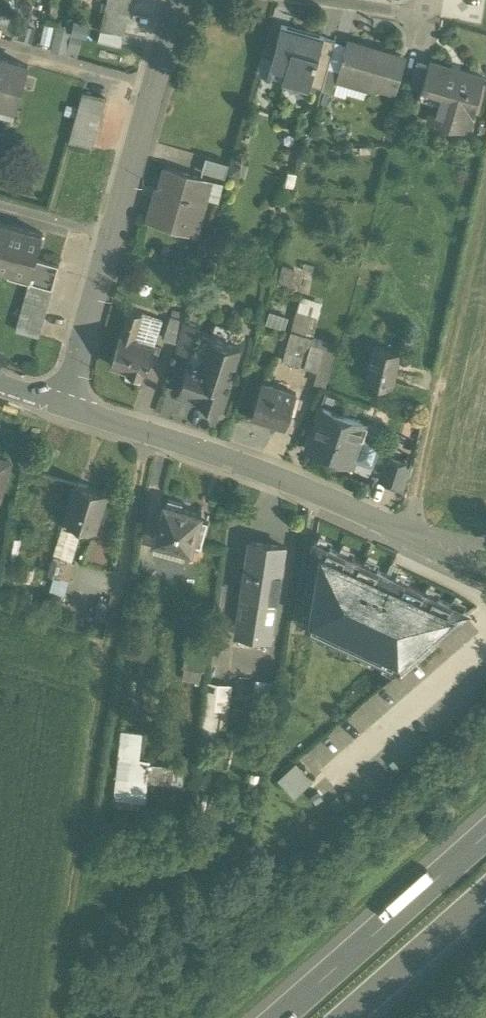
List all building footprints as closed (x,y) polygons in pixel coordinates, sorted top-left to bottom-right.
[(106,6),(129,11),(131,0),(107,0),(106,6)] [(129,11),(106,6),(103,16),(103,18),(126,23),(129,11)] [(126,23),(103,18),(100,30),(124,35),(126,23)] [(54,43),(56,24),(47,23),(45,42),(54,43)] [(324,39),(281,27),(269,72),(284,76),(282,84),(298,88),(299,83),(307,79),(312,80),(324,39)] [(121,46),(124,35),(100,30),(98,41),(121,46)] [(66,56),(77,59),(82,37),(71,34),(66,56)] [(312,80),(310,86),(322,89),(328,69),(335,42),(324,39),(312,80)] [(405,59),(348,42),(344,56),(343,56),(342,61),(343,61),(339,72),(338,76),(339,77),(338,83),(369,91),(370,86),(395,94),(405,59)] [(0,58),(0,104),(15,108),(27,66),(0,58)] [(484,79),(430,63),(421,92),(419,98),(445,106),(440,122),(469,131),(484,79)] [(416,64),(409,89),(421,92),(428,67),(416,64)] [(322,89),(322,91),(334,94),(338,83),(339,77),(338,76),(339,72),(328,69),(322,89)] [(105,101),(82,94),(78,107),(102,113),(105,101)] [(102,113),(78,107),(75,118),(98,125),(102,113)] [(98,125),(75,118),(72,130),(95,136),(98,125)] [(95,136),(72,130),(68,141),(92,148),(95,136)] [(229,164),(206,158),(202,171),(225,178),(229,164)] [(212,180),(165,167),(159,189),(156,188),(147,222),(196,235),(212,180)] [(0,221),(0,273),(29,281),(32,271),(36,258),(43,233),(0,221)] [(59,264),(36,258),(32,271),(55,277),(59,264)] [(55,277),(32,271),(29,281),(29,282),(52,289),(55,277)] [(52,289),(29,282),(26,294),(49,300),(52,289)] [(49,300),(26,294),(22,305),(46,312),(49,300)] [(284,361),(304,367),(311,344),(323,304),(303,298),(284,361)] [(46,312),(22,305),(19,317),(43,323),(46,312)] [(142,314),(129,310),(121,334),(134,339),(142,314)] [(162,320),(142,314),(134,339),(154,345),(162,320)] [(43,323),(19,317),(16,330),(39,336),(43,323)] [(184,321),(170,317),(163,338),(178,343),(184,321)] [(201,326),(184,321),(178,343),(176,350),(191,355),(198,332),(199,332),(201,326)] [(199,332),(198,332),(191,355),(179,393),(197,399),(197,397),(223,405),(230,382),(228,381),(239,346),(199,332)] [(121,334),(119,334),(110,365),(127,370),(125,376),(140,381),(142,375),(145,376),(155,346),(154,345),(134,339),(121,334)] [(311,344),(304,367),(317,371),(324,348),(311,344)] [(400,351),(374,345),(366,379),(392,386),(400,351)] [(296,393),(262,382),(251,416),(278,424),(282,410),(290,412),(296,393)] [(364,422),(323,408),(308,450),(332,458),(335,463),(342,465),(348,463),(350,464),(352,457),(359,437),(364,422)] [(379,444),(359,437),(352,457),(372,464),(379,444)] [(410,463),(388,456),(380,478),(403,486),(410,463)] [(10,461),(0,458),(0,496),(10,461)] [(76,483),(63,525),(74,528),(78,530),(80,524),(95,529),(107,493),(76,483)] [(201,513),(181,507),(182,501),(168,498),(167,503),(165,502),(154,539),(191,549),(193,543),(201,545),(208,520),(200,518),(201,513)] [(63,525),(53,556),(65,559),(74,528),(63,525)] [(285,546),(249,541),(242,593),(277,599),(285,546)] [(466,610),(316,541),(303,623),(401,668),(466,610)] [(65,559),(53,556),(48,573),(69,579),(75,562),(65,559)] [(277,599),(242,593),(235,634),(271,640),(277,599)] [(210,630),(188,626),(183,668),(205,671),(210,630)] [(209,681),(207,705),(231,706),(233,683),(209,681)] [(146,734),(122,731),(114,797),(145,800),(147,780),(149,762),(138,761),(139,752),(144,752),(146,734)] [(297,761),(279,778),(297,796),(315,779),(297,761)] [(185,766),(149,762),(147,780),(183,783),(185,766)]
